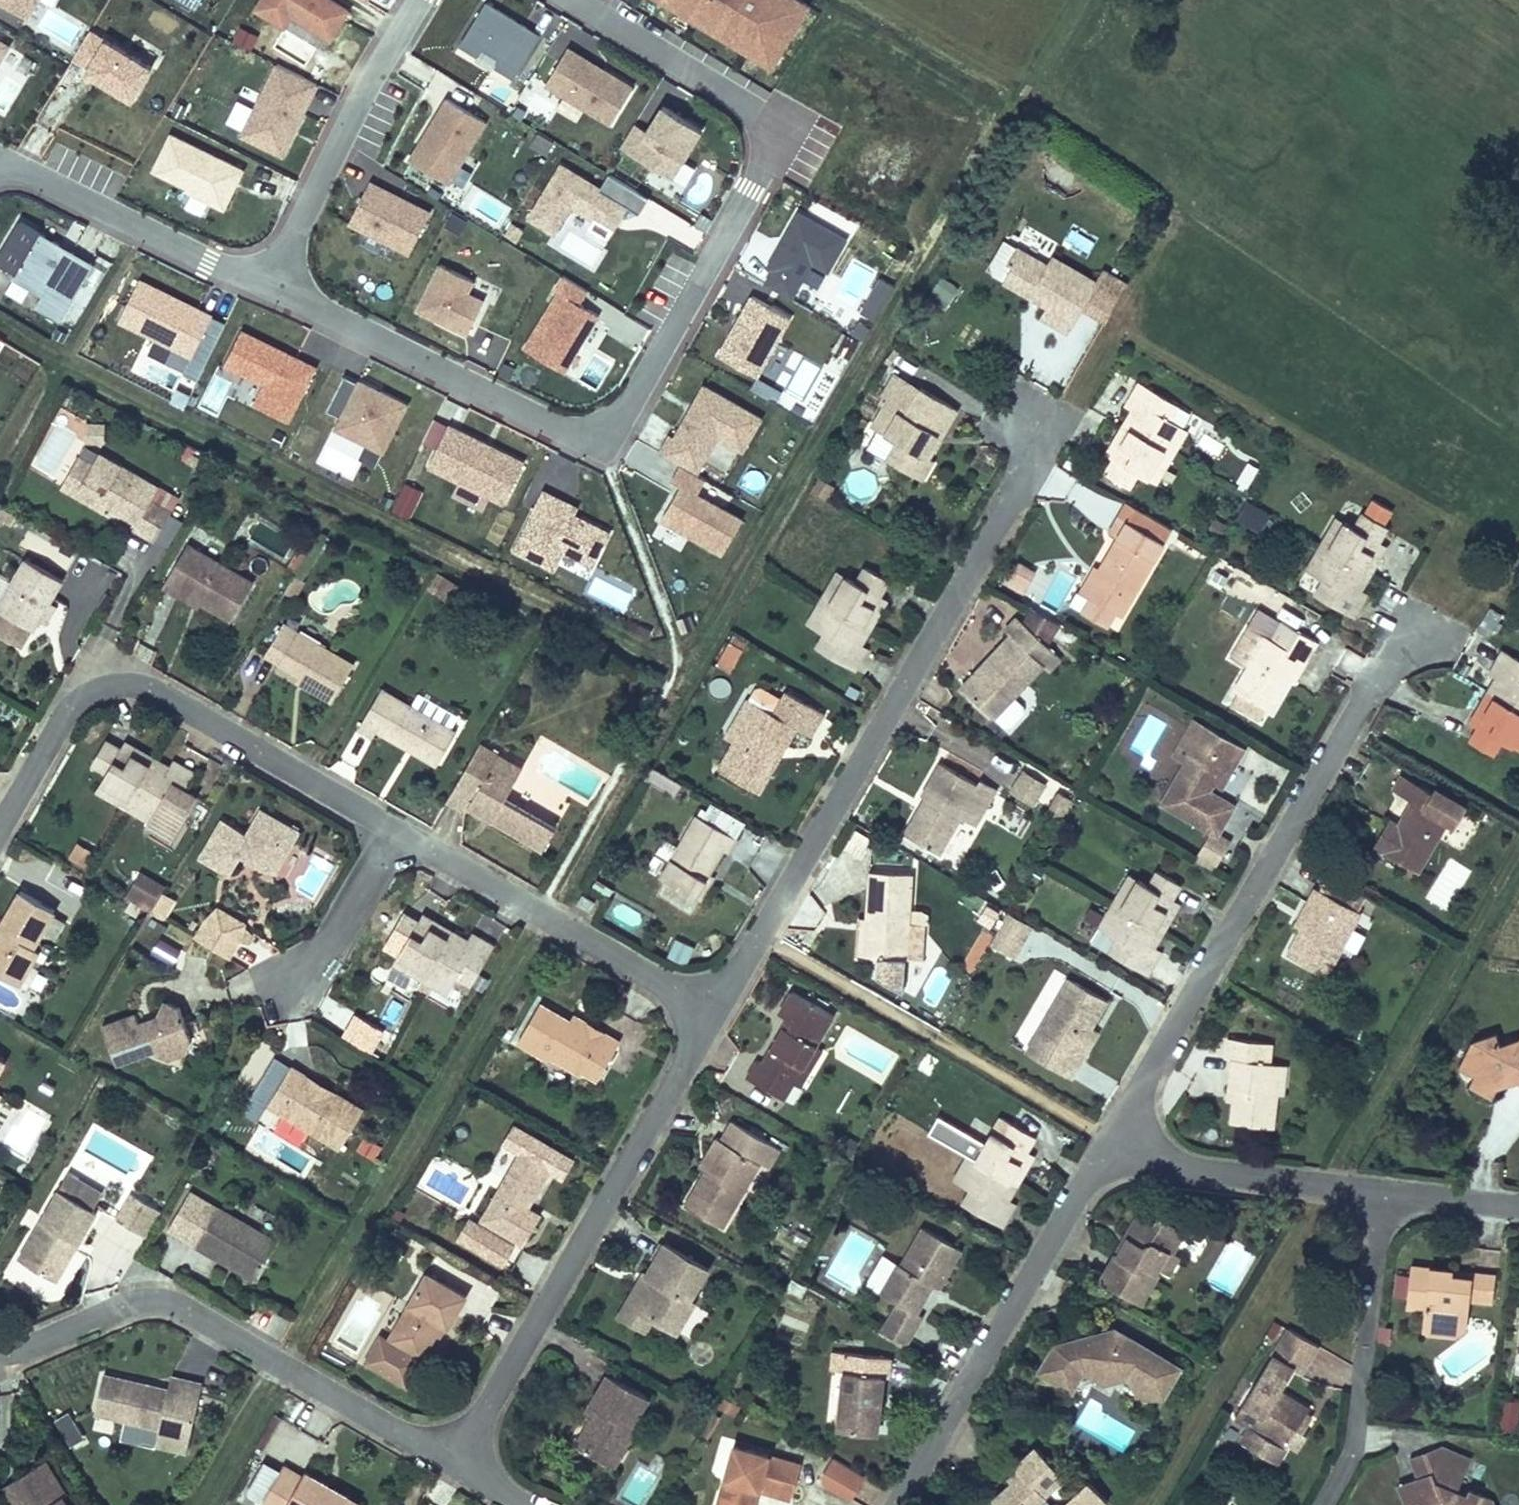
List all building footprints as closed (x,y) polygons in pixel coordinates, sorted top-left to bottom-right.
[(43,0),(0,0),(0,6),(28,23),(43,0)] [(195,11),(201,0),(177,0),(195,11)] [(330,0),(261,0),(255,10),(284,27),(290,16),(330,39),(347,10),(330,0)] [(688,0),(685,0),(680,7),(706,22),(711,14),(688,0)] [(804,0),(688,0),(711,14),(706,22),(744,45),(749,37),(776,52),(806,1),(804,0)] [(513,76),(539,33),(485,1),(459,43),(476,54),(481,46),(500,57),(495,65),(513,76)] [(232,41),(252,49),(258,33),(239,25),(232,41)] [(135,103),(154,71),(92,34),(75,62),(90,71),(88,75),(135,103)] [(776,52),(749,37),(744,45),(770,61),(776,52)] [(0,42),(0,64),(10,48),(0,42)] [(610,120),(633,83),(603,66),(602,68),(580,55),(582,53),(568,44),(545,82),(610,120)] [(0,83),(0,115),(2,116),(38,63),(21,52),(0,83)] [(283,155),(317,83),(277,63),(242,135),(283,155)] [(449,182),(486,119),(447,97),(424,137),(426,138),(413,160),(449,182)] [(225,122),(241,129),(251,106),(236,99),(225,122)] [(671,175),(701,125),(663,102),(647,129),(634,121),(620,144),(671,175)] [(225,210),(244,170),(172,136),(154,173),(189,189),(187,192),(225,210)] [(628,202),(562,163),(531,216),(555,230),(572,202),(596,216),(591,225),(608,235),(628,202)] [(411,253),(431,211),(370,181),(350,223),(411,253)] [(684,240),(694,222),(656,203),(647,221),(684,240)] [(829,268),(847,236),(799,209),(788,229),(792,231),(788,238),(784,236),(768,264),(774,267),(766,281),(793,296),(813,259),(829,268)] [(97,261),(23,218),(0,257),(0,258),(19,269),(16,275),(46,293),(39,304),(64,318),(97,261)] [(590,268),(602,250),(570,229),(558,247),(590,268)] [(1033,314),(1062,329),(1077,301),(1090,278),(1043,252),(1037,262),(1006,243),(997,258),(1005,263),(997,277),(1021,291),(1025,284),(1043,296),(1040,302),(1033,314)] [(469,333),(487,297),(473,290),(478,279),(443,261),(420,308),(469,333)] [(1096,266),(1090,278),(1077,301),(1101,315),(1121,280),(1096,266)] [(216,311),(142,276),(121,320),(194,355),(186,371),(201,378),(230,320),(215,313),(216,311)] [(563,374),(598,317),(580,306),(587,293),(562,278),(554,292),(558,295),(524,351),(563,374)] [(1021,291),(1040,302),(1043,296),(1025,284),(1021,291)] [(757,378),(790,318),(752,297),(718,357),(757,378)] [(293,420),(320,363),(245,328),(228,364),(267,382),(258,403),(293,420)] [(151,375),(154,362),(177,368),(181,350),(145,341),(137,371),(151,375)] [(879,390),(885,392),(901,401),(897,409),(903,412),(918,385),(891,370),(879,390)] [(388,452),(412,402),(362,377),(361,380),(348,374),(330,409),(343,416),(338,427),(388,452)] [(1140,415),(1144,408),(1169,422),(1178,406),(1140,384),(1127,408),(1133,411),(1140,415)] [(894,439),(884,460),(907,472),(931,428),(937,432),(952,405),(918,385),(903,412),(897,409),(901,401),(885,392),(867,425),(883,433),(894,439)] [(743,453),(761,420),(703,388),(674,441),(670,439),(660,456),(680,467),(697,476),(718,440),(743,453)] [(1133,411),(1122,430),(1161,452),(1171,458),(1186,432),(1169,422),(1144,408),(1140,415),(1133,411)] [(103,441),(105,423),(89,422),(88,440),(103,441)] [(529,459),(453,422),(432,466),(462,480),(455,493),(487,508),(493,495),(508,502),(529,459)] [(931,428),(907,472),(918,479),(929,458),(924,455),(937,432),(931,428)] [(1161,452),(1122,430),(1114,444),(1122,448),(1115,462),(1107,476),(1129,488),(1136,474),(1145,479),(1161,452)] [(883,433),(872,453),(884,460),(894,439),(883,433)] [(108,510),(111,504),(83,489),(104,451),(89,442),(65,485),(108,510)] [(1107,457),(1115,462),(1122,448),(1114,444),(1107,457)] [(83,489),(111,504),(140,521),(137,527),(159,539),(159,538),(172,545),(187,518),(175,511),(184,494),(105,450),(104,451),(83,489)] [(1145,479),(1155,485),(1171,458),(1161,452),(1145,479)] [(1246,461),(1234,485),(1246,491),(1258,467),(1246,461)] [(743,521),(698,496),(706,481),(697,476),(680,467),(671,483),(681,488),(662,522),(723,556),(743,521)] [(411,520),(424,490),(404,482),(391,511),(411,520)] [(596,562),(611,530),(582,516),(580,521),(573,518),(579,505),(547,489),(518,547),(556,566),(566,547),(596,562)] [(1372,498),(1366,509),(1389,521),(1395,509),(1372,498)] [(1260,533),(1271,513),(1248,500),(1237,520),(1260,533)] [(1322,551),(1369,577),(1371,574),(1379,561),(1372,557),(1380,542),(1388,528),(1366,515),(1358,529),(1349,524),(1333,551),(1324,546),(1322,551)] [(1100,574),(1086,600),(1090,602),(1112,615),(1122,620),(1164,545),(1115,517),(1106,532),(1120,540),(1100,574)] [(1349,524),(1340,519),(1324,546),(1333,551),(1349,524)] [(192,540),(166,585),(179,593),(181,589),(204,602),(233,619),(257,578),(192,540)] [(1372,557),(1379,561),(1387,546),(1380,542),(1372,557)] [(1361,592),(1369,577),(1322,551),(1309,573),(1325,583),(1318,596),(1357,618),(1369,597),(1361,592)] [(39,623),(50,604),(63,582),(26,561),(11,586),(0,580),(0,638),(22,651),(39,623)] [(1228,588),(1234,566),(1215,561),(1209,583),(1228,588)] [(1035,574),(1018,565),(1006,587),(1022,597),(1035,574)] [(821,602),(806,627),(823,637),(849,651),(853,644),(862,649),(881,615),(872,610),(880,597),(888,583),(865,570),(857,584),(847,578),(831,607),(821,602)] [(1077,595),(1086,600),(1100,574),(1092,570),(1077,595)] [(1044,599),(1055,607),(1074,580),(1063,572),(1044,599)] [(847,578),(838,573),(821,602),(831,607),(847,578)] [(436,597),(457,601),(461,581),(439,577),(436,597)] [(181,589),(179,593),(202,606),(204,602),(181,589)] [(872,610),(881,615),(889,602),(880,597),(872,610)] [(1105,627),(1112,615),(1090,602),(1083,615),(1105,627)] [(56,608),(50,604),(39,623),(45,626),(56,608)] [(978,683),(972,677),(961,689),(993,720),(1014,698),(1044,667),(1049,672),(1061,660),(1018,619),(1007,631),(1012,635),(978,671),(984,677),(978,683)] [(1299,659),(1306,663),(1317,643),(1281,623),(1271,639),(1250,628),(1232,659),(1248,668),(1234,693),(1269,713),(1286,683),(1299,659)] [(308,683),(304,689),(329,703),(351,666),(282,627),(264,658),(298,678),(308,683)] [(747,644),(733,636),(729,643),(743,651),(747,644)] [(870,653),(862,649),(853,644),(849,651),(823,637),(816,649),(858,674),(870,653)] [(716,667),(730,675),(743,651),(729,643),(716,667)] [(1494,675),(1495,673),(1501,676),(1503,672),(1509,676),(1512,671),(1518,676),(1518,656),(1500,645),(1486,672),(1494,675)] [(1286,683),(1292,686),(1306,663),(1299,659),(1286,683)] [(984,677),(978,671),(972,677),(978,683),(984,677)] [(1512,671),(1509,676),(1503,672),(1501,676),(1495,673),(1494,675),(1474,708),(1481,712),(1475,722),(1468,735),(1491,748),(1499,733),(1510,740),(1518,724),(1518,676),(1512,671)] [(298,678),(294,683),(304,689),(308,683),(298,678)] [(783,700),(766,690),(756,707),(774,717),(783,700)] [(406,742),(417,749),(413,755),(436,767),(455,733),(380,692),(359,730),(373,738),(376,734),(402,748),(406,742)] [(774,717),(756,707),(735,745),(719,774),(759,796),(778,762),(772,759),(779,746),(785,749),(796,729),(811,738),(824,715),(786,694),(783,700),(774,717)] [(1014,698),(993,720),(999,725),(1020,703),(1014,698)] [(726,739),(735,745),(756,707),(746,702),(726,739)] [(1481,712),(1474,708),(1468,717),(1475,722),(1481,712)] [(1158,807),(1209,838),(1194,862),(1212,873),(1230,842),(1222,837),(1239,809),(1216,796),(1243,751),(1192,720),(1170,757),(1184,765),(1158,807)] [(1510,740),(1518,745),(1518,724),(1510,740)] [(124,803),(149,817),(159,799),(172,774),(166,772),(170,763),(138,745),(134,751),(122,744),(107,736),(94,759),(109,766),(102,778),(130,794),(124,803)] [(134,751),(138,745),(126,738),(122,744),(134,751)] [(406,742),(402,748),(413,755),(417,749),(406,742)] [(479,746),(444,807),(462,818),(467,810),(542,854),(555,832),(505,803),(523,772),(479,746)] [(772,759),(778,762),(785,749),(779,746),(772,759)] [(173,757),(170,763),(166,772),(172,774),(159,799),(175,807),(196,770),(173,757)] [(960,815),(973,822),(993,785),(978,777),(976,781),(939,760),(921,792),(926,794),(931,798),(926,808),(920,805),(908,825),(922,833),(919,838),(938,850),(960,815)] [(1043,779),(1019,764),(1007,786),(1029,800),(1043,779)] [(1401,817),(1396,814),(1388,810),(1369,845),(1413,869),(1443,815),(1451,819),(1461,802),(1429,783),(1427,788),(1394,769),(1386,783),(1407,795),(1400,807),(1405,809),(1401,817)] [(102,778),(97,788),(124,803),(130,794),(102,778)] [(931,798),(926,794),(920,805),(926,808),(931,798)] [(1400,807),(1396,814),(1401,817),(1405,809),(1400,807)] [(278,865),(296,833),(257,810),(244,832),(223,820),(199,860),(229,878),(239,860),(249,856),(250,864),(263,872),(278,865)] [(698,900),(712,876),(725,852),(730,855),(738,841),(696,819),(679,850),(662,880),(698,900)] [(908,825),(905,830),(919,838),(922,833),(908,825)] [(662,840),(645,871),(662,880),(679,850),(662,840)] [(77,842),(69,857),(88,867),(96,852),(77,842)] [(1428,903),(1453,911),(1469,865),(1444,857),(1428,903)] [(907,918),(911,870),(871,867),(868,915),(866,948),(879,950),(878,969),(903,984),(905,951),(907,918)] [(1161,906),(1168,894),(1177,881),(1153,869),(1147,882),(1135,875),(1120,904),(1159,926),(1168,910),(1161,906)] [(1126,871),(1111,898),(1120,904),(1135,875),(1126,871)] [(127,897),(150,910),(162,889),(139,874),(127,897)] [(718,879),(712,876),(698,900),(704,903),(718,879)] [(1319,894),(1356,913),(1365,896),(1328,877),(1319,894)] [(162,889),(150,910),(158,915),(169,893),(162,889)] [(1319,894),(1315,892),(1308,905),(1314,908),(1302,931),(1288,957),(1327,977),(1360,915),(1356,913),(1319,894)] [(1168,894),(1161,906),(1168,910),(1175,898),(1168,894)] [(18,895),(0,927),(0,934),(4,937),(0,944),(0,976),(19,988),(40,952),(33,949),(53,915),(18,895)] [(577,907),(590,915),(596,904),(583,897),(577,907)] [(1159,926),(1120,904),(1111,898),(1096,924),(1113,934),(1138,948),(1142,942),(1148,945),(1159,926)] [(988,920),(996,906),(983,899),(976,913),(988,920)] [(1314,908),(1308,905),(1296,928),(1302,931),(1314,908)] [(217,907),(205,917),(236,935),(238,920),(217,907)] [(1023,917),(1006,907),(988,938),(1006,948),(1023,917)] [(432,923),(427,930),(416,924),(401,915),(388,937),(402,945),(396,956),(426,973),(449,933),(432,923)] [(859,915),(858,948),(866,948),(868,915),(859,915)] [(226,954),(236,935),(205,917),(195,936),(226,954)] [(420,917),(416,924),(427,930),(432,923),(420,917)] [(923,953),(925,919),(907,918),(905,951),(923,953)] [(467,943),(449,933),(426,973),(421,983),(420,985),(443,998),(449,986),(465,995),(491,949),(470,937),(467,943)] [(1142,971),(1154,949),(1148,945),(1142,942),(1138,948),(1113,934),(1104,949),(1142,971)] [(696,949),(676,940),(666,960),(687,969),(696,949)] [(390,966),(421,983),(426,973),(396,956),(390,966)] [(1025,1051),(1069,1077),(1080,1057),(1071,1052),(1087,1024),(1103,996),(1068,977),(1025,1051)] [(792,1084),(815,1044),(834,1012),(793,987),(779,1010),(787,1015),(794,1019),(786,1031),(780,1028),(761,1064),(754,1061),(744,1080),(781,1102),(792,1084)] [(581,1020),(565,1010),(535,993),(512,1031),(543,1050),(545,1047),(575,1065),(578,1061),(595,1072),(611,1043),(595,1034),(600,1024),(584,1015),(581,1020)] [(134,1012),(101,1024),(115,1061),(150,1049),(169,1057),(185,1051),(191,1032),(182,1005),(165,998),(155,1015),(153,1014),(147,1024),(145,1018),(138,1021),(134,1012)] [(568,1004),(565,1010),(581,1020),(584,1015),(568,1004)] [(794,1019),(787,1015),(780,1028),(786,1031),(794,1019)] [(595,1034),(611,1043),(616,1035),(600,1024),(595,1034)] [(1071,1052),(1080,1057),(1096,1029),(1087,1024),(1071,1052)] [(1473,1070),(1467,1081),(1490,1093),(1499,1075),(1510,1072),(1518,1077),(1518,1032),(1518,1033),(1495,1039),(1491,1027),(1470,1034),(1480,1058),(1473,1070)] [(1456,1061),(1473,1070),(1480,1058),(1470,1034),(1456,1061)] [(1228,1062),(1231,1062),(1229,1095),(1235,1095),(1234,1109),(1233,1127),(1277,1130),(1279,1098),(1272,1097),(1274,1065),(1270,1065),(1271,1046),(1229,1043),(1228,1062)] [(822,1049),(815,1044),(792,1084),(799,1088),(822,1049)] [(12,1057),(0,1050),(0,1078),(12,1057)] [(368,1105),(295,1061),(270,1103),(343,1147),(368,1105)] [(1285,1098),(1287,1066),(1274,1065),(1272,1097),(1279,1098),(1285,1098)] [(1013,1177),(1023,1160),(1015,1157),(1022,1145),(1031,1129),(1006,1116),(999,1131),(986,1125),(971,1153),(1013,1177)] [(718,1140),(713,1137),(706,1149),(712,1152),(701,1171),(680,1206),(720,1229),(758,1162),(767,1168),(779,1149),(731,1120),(718,1140)] [(978,1120),(962,1149),(971,1153),(986,1125),(978,1120)] [(520,1242),(535,1213),(520,1205),(513,1201),(518,1191),(526,1195),(543,1165),(559,1173),(569,1154),(509,1122),(500,1141),(515,1148),(475,1217),(520,1242)] [(387,1144),(368,1133),(360,1147),(378,1158),(387,1144)] [(1022,1145),(1015,1157),(1023,1160),(1029,1149),(1022,1145)] [(712,1152),(706,1149),(695,1166),(701,1171),(712,1152)] [(1003,1195),(1012,1180),(1013,1177),(971,1153),(962,1149),(949,1173),(968,1184),(992,1197),(996,1191),(1003,1195)] [(72,1168),(62,1186),(97,1206),(107,1188),(72,1168)] [(996,1191),(992,1197),(968,1184),(960,1199),(999,1221),(1011,1199),(1003,1195),(996,1191)] [(62,1186),(21,1255),(55,1274),(78,1235),(84,1239),(102,1209),(97,1206),(62,1186)] [(234,1266),(238,1259),(261,1272),(282,1237),(224,1203),(223,1204),(194,1187),(170,1228),(199,1245),(199,1246),(234,1266)] [(118,1216),(149,1234),(164,1208),(133,1191),(118,1216)] [(518,1191),(513,1201),(520,1205),(526,1195),(518,1191)] [(1148,1221),(1130,1211),(1119,1231),(1125,1235),(1118,1248),(1112,1245),(1095,1275),(1137,1298),(1154,1266),(1150,1264),(1160,1244),(1166,1248),(1177,1226),(1152,1213),(1148,1221)] [(461,1239),(470,1222),(459,1215),(449,1232),(461,1239)] [(470,1222),(461,1239),(494,1259),(504,1242),(470,1222)] [(887,1312),(913,1327),(921,1312),(914,1308),(930,1281),(937,1285),(960,1246),(919,1223),(897,1263),(894,1261),(878,1288),(895,1298),(887,1312)] [(1125,1235),(1119,1231),(1112,1245),(1118,1248),(1125,1235)] [(78,1235),(55,1274),(61,1278),(84,1239),(78,1235)] [(702,1269),(659,1244),(642,1274),(647,1277),(630,1307),(649,1318),(673,1332),(690,1302),(685,1299),(702,1269)] [(1166,1248),(1160,1244),(1150,1264),(1154,1266),(1162,1269),(1172,1252),(1166,1248)] [(1393,1297),(1410,1299),(1409,1315),(1430,1317),(1439,1301),(1455,1302),(1457,1290),(1479,1293),(1482,1265),(1459,1262),(1458,1268),(1437,1266),(1438,1260),(1397,1255),(1393,1297)] [(238,1259),(234,1266),(257,1279),(261,1272),(238,1259)] [(1458,1268),(1459,1262),(1438,1260),(1437,1266),(1458,1268)] [(383,1337),(368,1362),(409,1386),(444,1325),(452,1328),(468,1297),(430,1274),(391,1341),(383,1337)] [(647,1277),(642,1274),(616,1317),(642,1331),(649,1318),(630,1307),(647,1277)] [(372,1281),(368,1287),(372,1289),(376,1283),(372,1281)] [(1430,1317),(1409,1315),(1408,1324),(1442,1328),(1453,1322),(1455,1302),(1439,1301),(1430,1317)] [(887,1312),(878,1328),(904,1343),(913,1327),(887,1312)] [(1154,1371),(1167,1378),(1176,1362),(1111,1324),(1053,1339),(1035,1367),(1069,1386),(1080,1367),(1102,1380),(1123,1373),(1126,1375),(1146,1386),(1154,1371)] [(1306,1373),(1323,1344),(1290,1324),(1275,1349),(1276,1350),(1238,1416),(1251,1423),(1291,1447),(1293,1444),(1301,1449),(1311,1432),(1307,1430),(1317,1412),(1311,1409),(1315,1403),(1286,1387),(1297,1368),(1306,1373)] [(847,1364),(849,1343),(836,1341),(834,1364),(847,1364)] [(887,1370),(889,1349),(849,1343),(847,1364),(840,1420),(874,1424),(882,1369),(887,1370)] [(179,1388),(182,1373),(171,1371),(168,1386),(179,1388)] [(1154,1371),(1146,1386),(1126,1375),(1136,1395),(1159,1393),(1167,1378),(1154,1371)] [(95,1409),(161,1422),(159,1430),(190,1436),(202,1377),(182,1373),(179,1388),(168,1386),(102,1373),(95,1409)] [(639,1402),(600,1381),(583,1410),(590,1413),(584,1424),(568,1450),(607,1472),(627,1437),(621,1434),(639,1402)] [(1518,1415),(1518,1401),(1506,1397),(1497,1425),(1514,1431),(1518,1415)] [(590,1413),(583,1410),(577,1420),(584,1424),(590,1413)] [(1243,1438),(1283,1461),(1291,1447),(1251,1423),(1243,1438)] [(190,1436),(159,1430),(157,1441),(188,1446),(190,1436)] [(1401,1504),(1402,1504),(1486,1504),(1481,1492),(1455,1481),(1453,1486),(1437,1478),(1444,1463),(1452,1466),(1458,1450),(1429,1435),(1422,1450),(1426,1453),(1421,1462),(1406,1468),(1396,1471),(1405,1497),(1401,1504)] [(1422,1450),(1429,1435),(1397,1449),(1406,1468),(1421,1462),(1426,1453),(1422,1450)] [(718,1504),(747,1504),(754,1481),(759,1475),(795,1484),(802,1459),(735,1441),(718,1504)] [(1050,1493),(1069,1476),(1038,1442),(1018,1461),(1022,1465),(1011,1475),(1015,1479),(996,1496),(1004,1504),(1060,1504),(1050,1493)] [(291,1504),(362,1504),(365,1500),(310,1467),(307,1472),(288,1461),(284,1467),(268,1457),(249,1490),(265,1499),(263,1503),(266,1504),(289,1504),(290,1504),(291,1504)] [(845,1495),(858,1472),(835,1458),(821,1482),(845,1495)] [(52,1501),(60,1497),(64,1494),(45,1461),(11,1481),(25,1504),(54,1504),(52,1501)] [(1396,1504),(1398,1504),(1401,1504),(1405,1497),(1396,1471),(1384,1476),(1396,1504)] [(747,1504),(754,1504),(760,1482),(793,1491),(795,1484),(759,1475),(754,1481),(747,1504)] [(1113,1500),(1092,1476),(1060,1504),(1107,1504),(1113,1500)] [(54,1504),(65,1504),(60,1497),(52,1501),(54,1504)]
